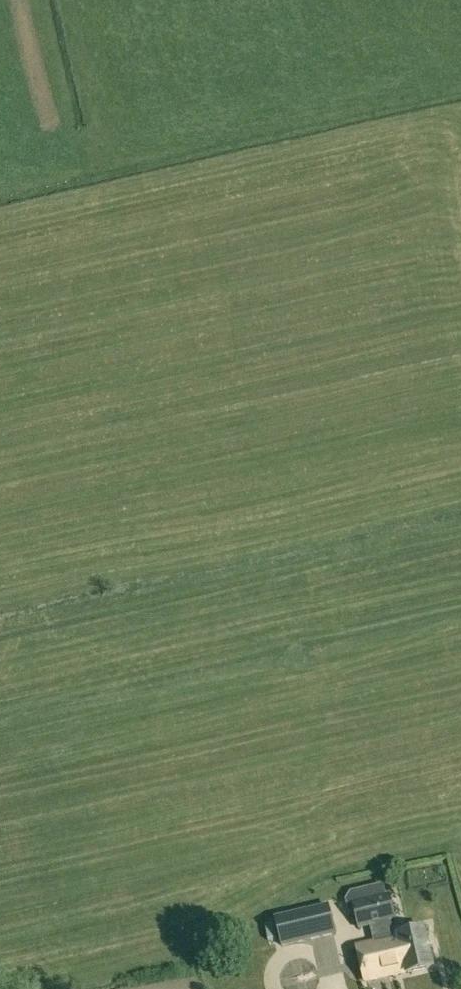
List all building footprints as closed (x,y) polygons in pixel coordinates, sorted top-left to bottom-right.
[(396,918),(390,895),(353,904),(359,926),(396,918)] [(329,909),(277,921),(283,947),(335,935),(329,909)] [(398,933),(399,936),(357,945),(365,979),(404,970),(407,970),(407,972),(433,966),(424,927),(398,933)]
